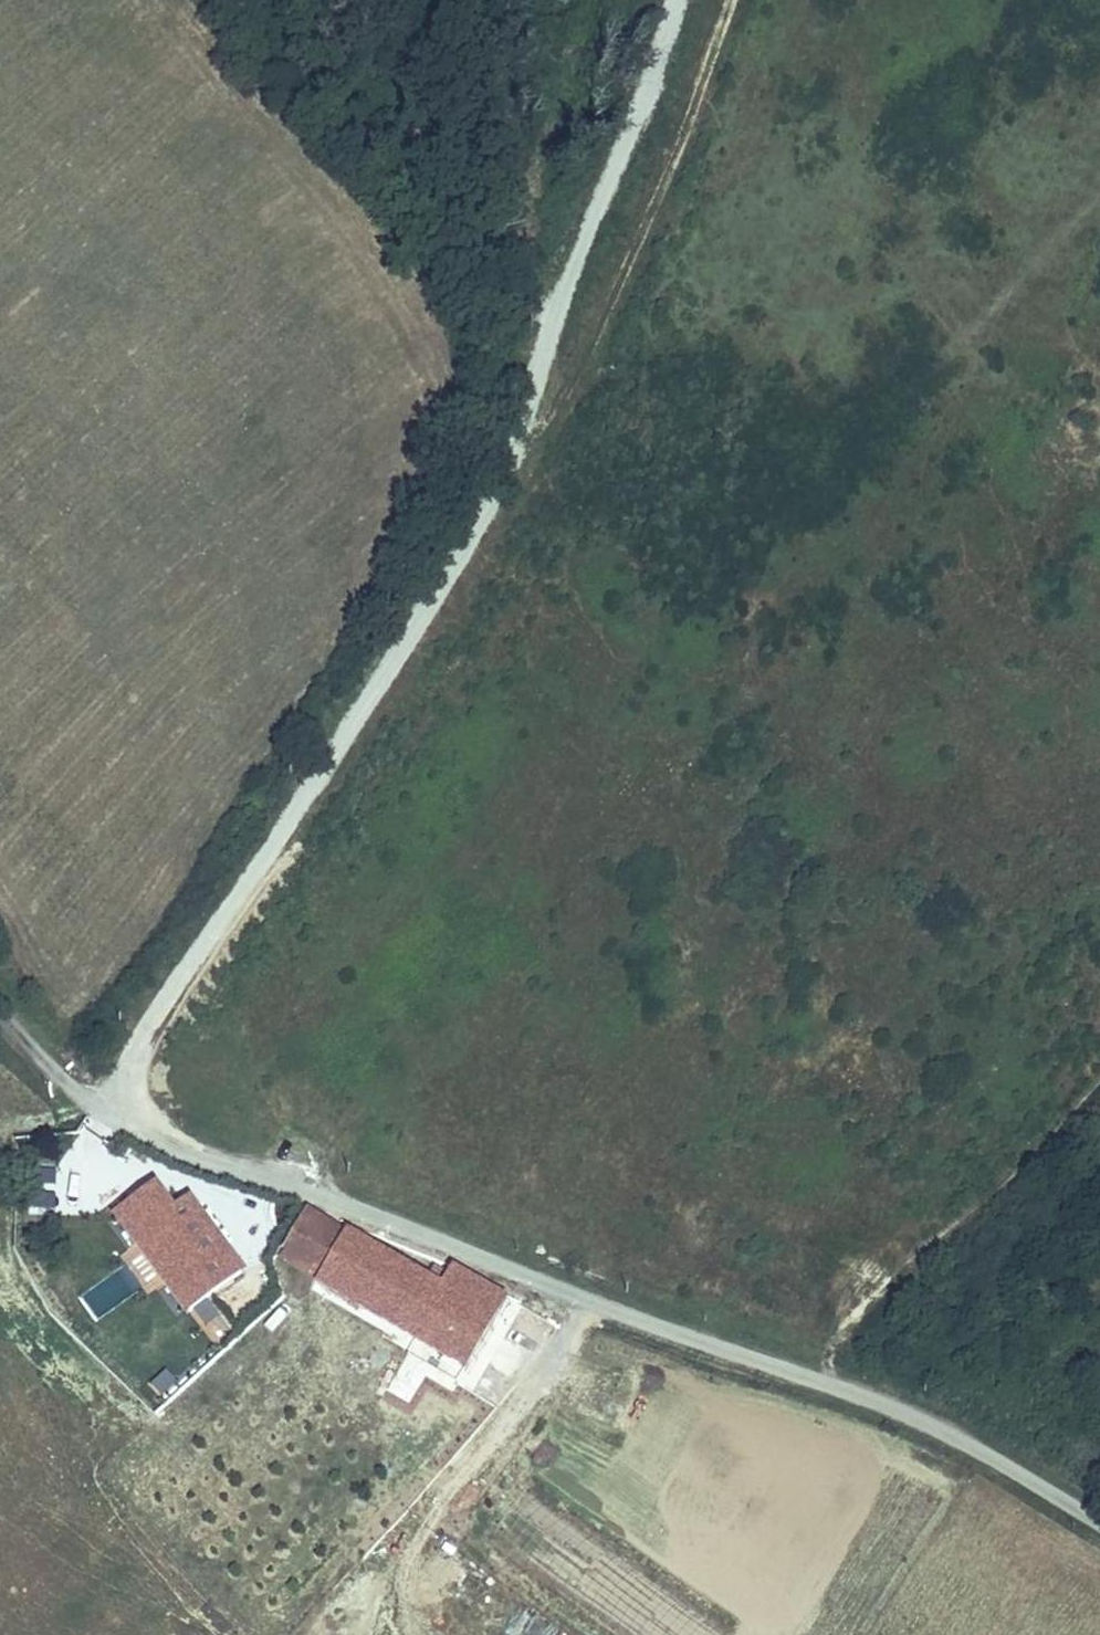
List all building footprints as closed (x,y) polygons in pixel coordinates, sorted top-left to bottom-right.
[(132,1244),(186,1202),(169,1182),(115,1222),(132,1244)] [(243,1278),(186,1202),(132,1244),(188,1320),(243,1278)] [(309,1285),(338,1236),(304,1216),(275,1266),(309,1285)] [(418,1285),(338,1236),(309,1285),(463,1368),(502,1302),(449,1268),(444,1279),(428,1271),(418,1285)] [(243,1278),(188,1320),(205,1342),(258,1298),(243,1278)]
